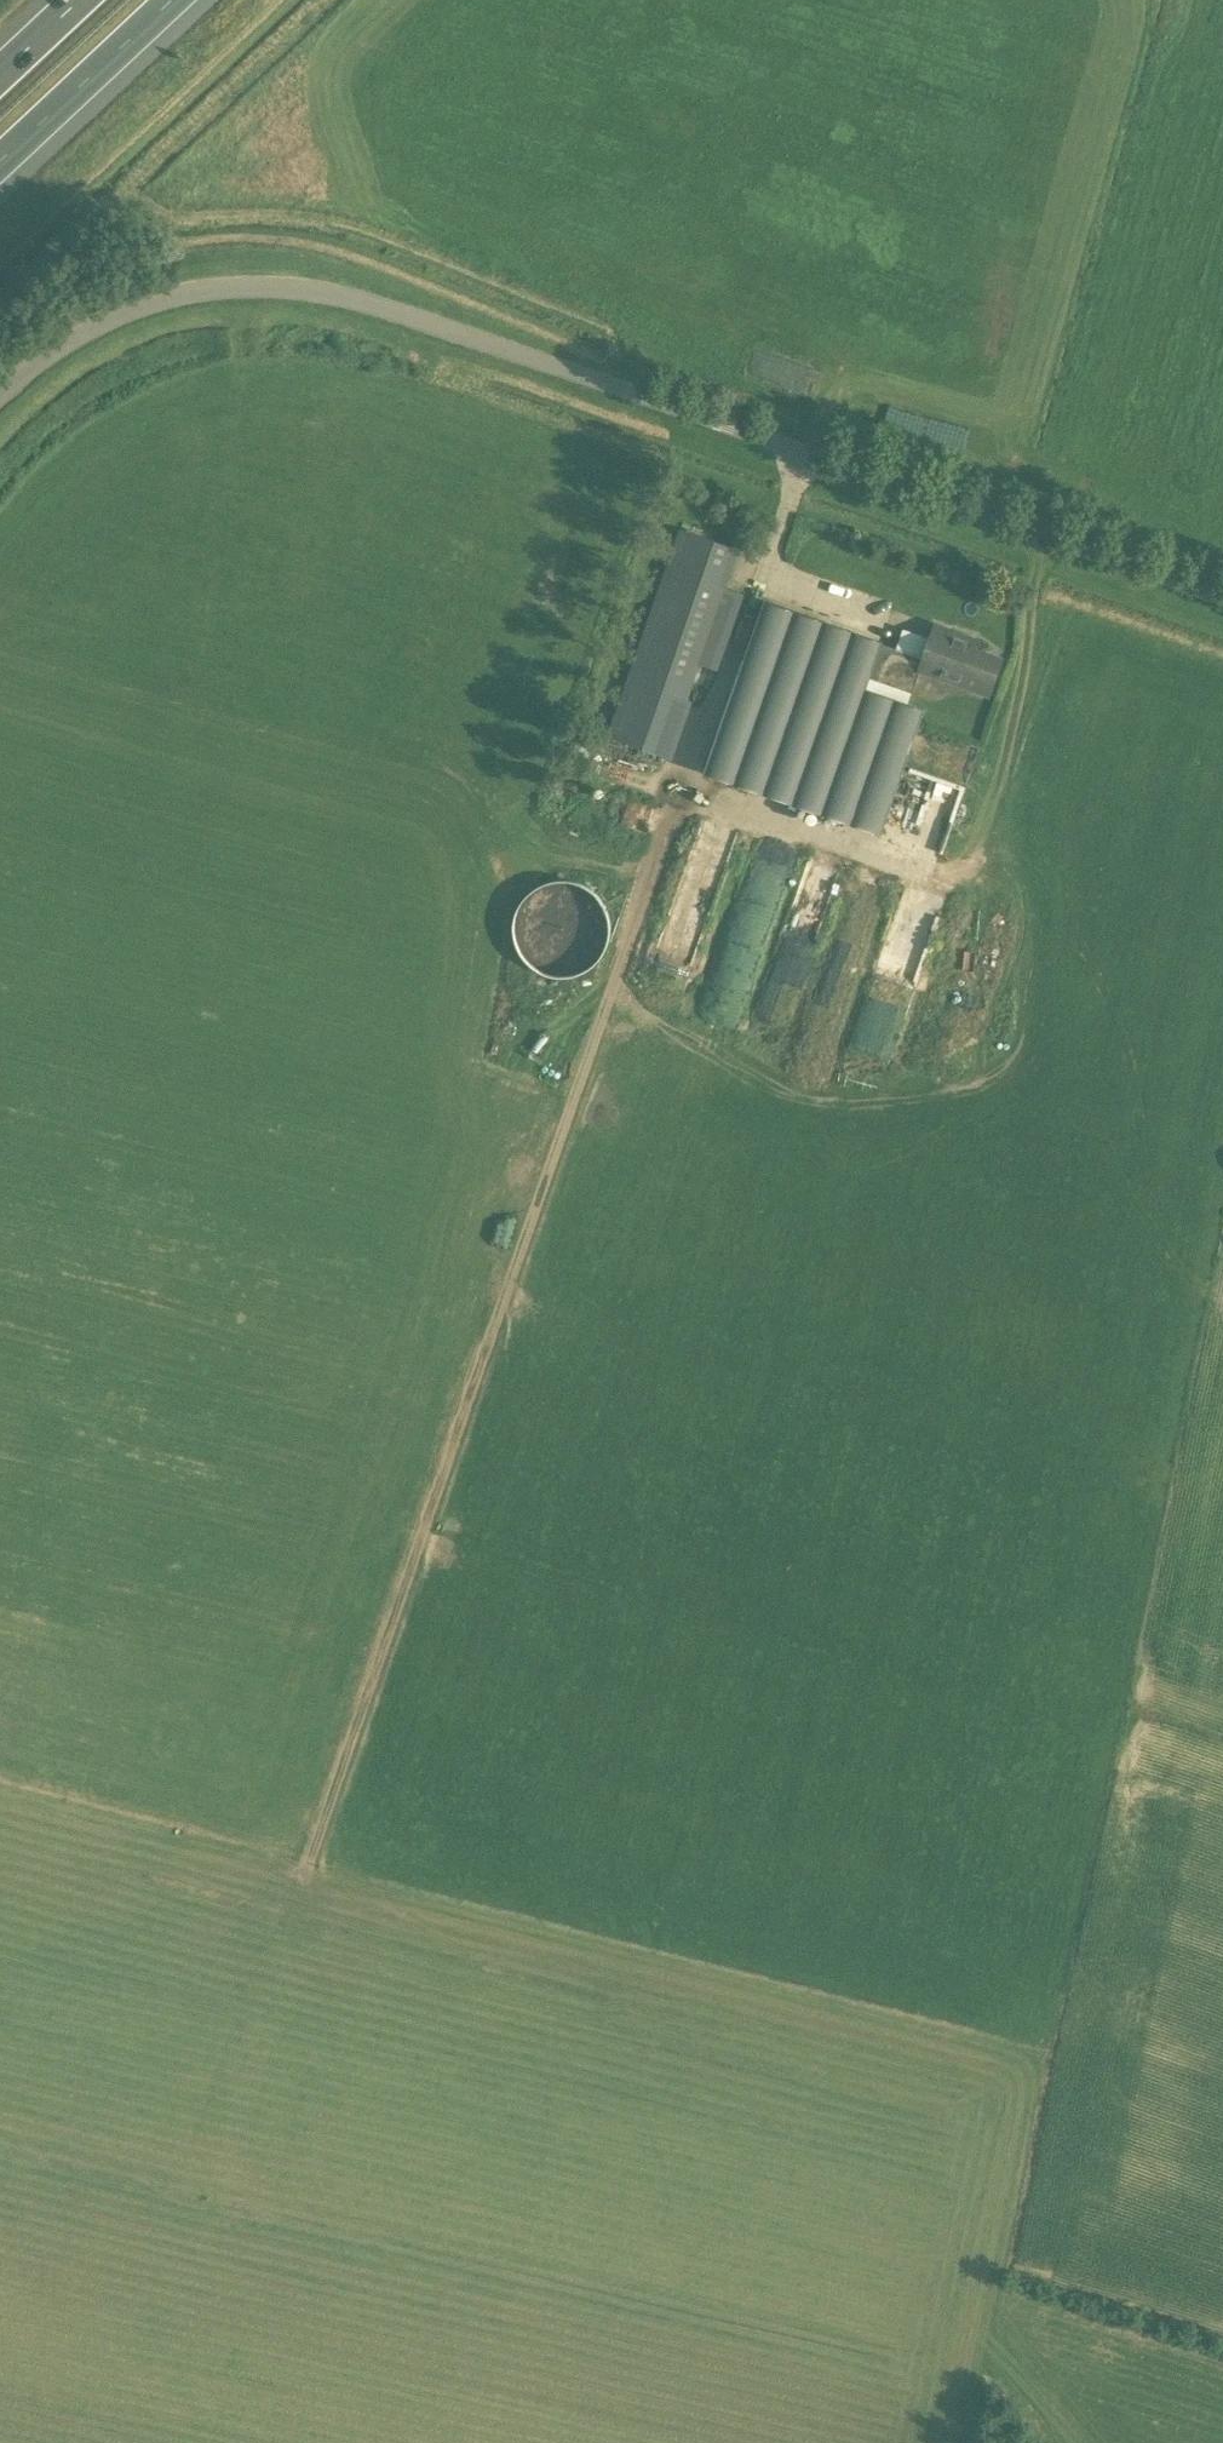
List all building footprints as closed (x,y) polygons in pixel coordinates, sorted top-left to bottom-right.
[(682,527),(669,566),(608,735),(665,755),(690,683),(701,687),(736,590),(725,586),(738,547),(682,527)] [(823,810),(851,731),(878,741),(896,690),(911,695),(920,671),(988,695),(1001,657),(966,645),(969,636),(936,624),(925,657),(881,642),(882,640),(766,599),(706,769),(823,810)] [(599,933),(599,932),(599,926),(597,917),(593,910),(589,904),(583,898),(576,893),(566,890),(558,889),(551,889),(543,890),(533,895),(526,900),(521,905),(516,913),(513,921),(512,930),(512,939),(514,947),(517,954),(524,962),(530,968),(536,972),(547,975),(554,976),(564,976),(571,973),(578,970),(586,964),(593,956),(596,949),(598,942),(599,933)]
